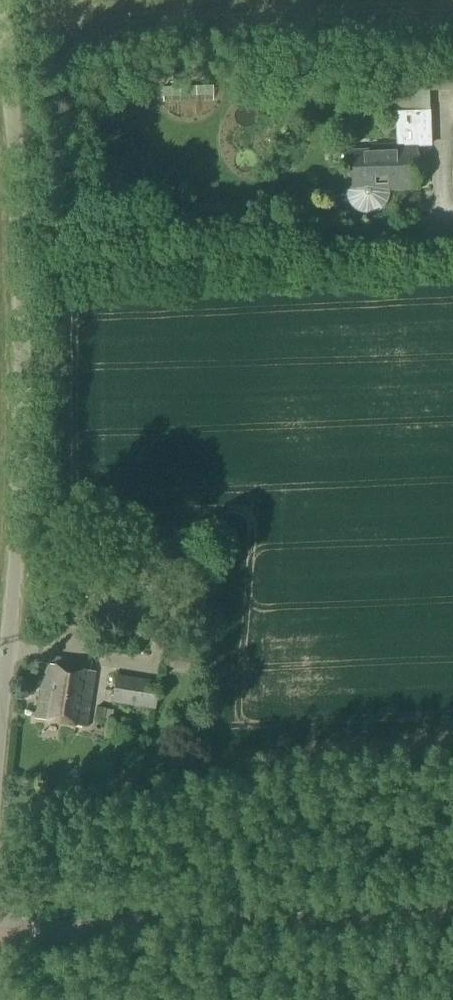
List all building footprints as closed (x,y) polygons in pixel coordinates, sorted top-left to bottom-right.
[(170,102),(191,103),(191,88),(170,87),(170,102)] [(399,143),(434,142),(432,107),(398,108),(399,143)] [(417,188),(416,145),(372,146),(372,151),(344,152),(345,188),(361,187),(361,190),(417,188)] [(86,726),(94,672),(44,665),(35,719),(86,726)] [(155,710),(160,683),(117,676),(112,703),(155,710)] [(96,708),(95,717),(104,719),(105,710),(105,709),(96,708)]
